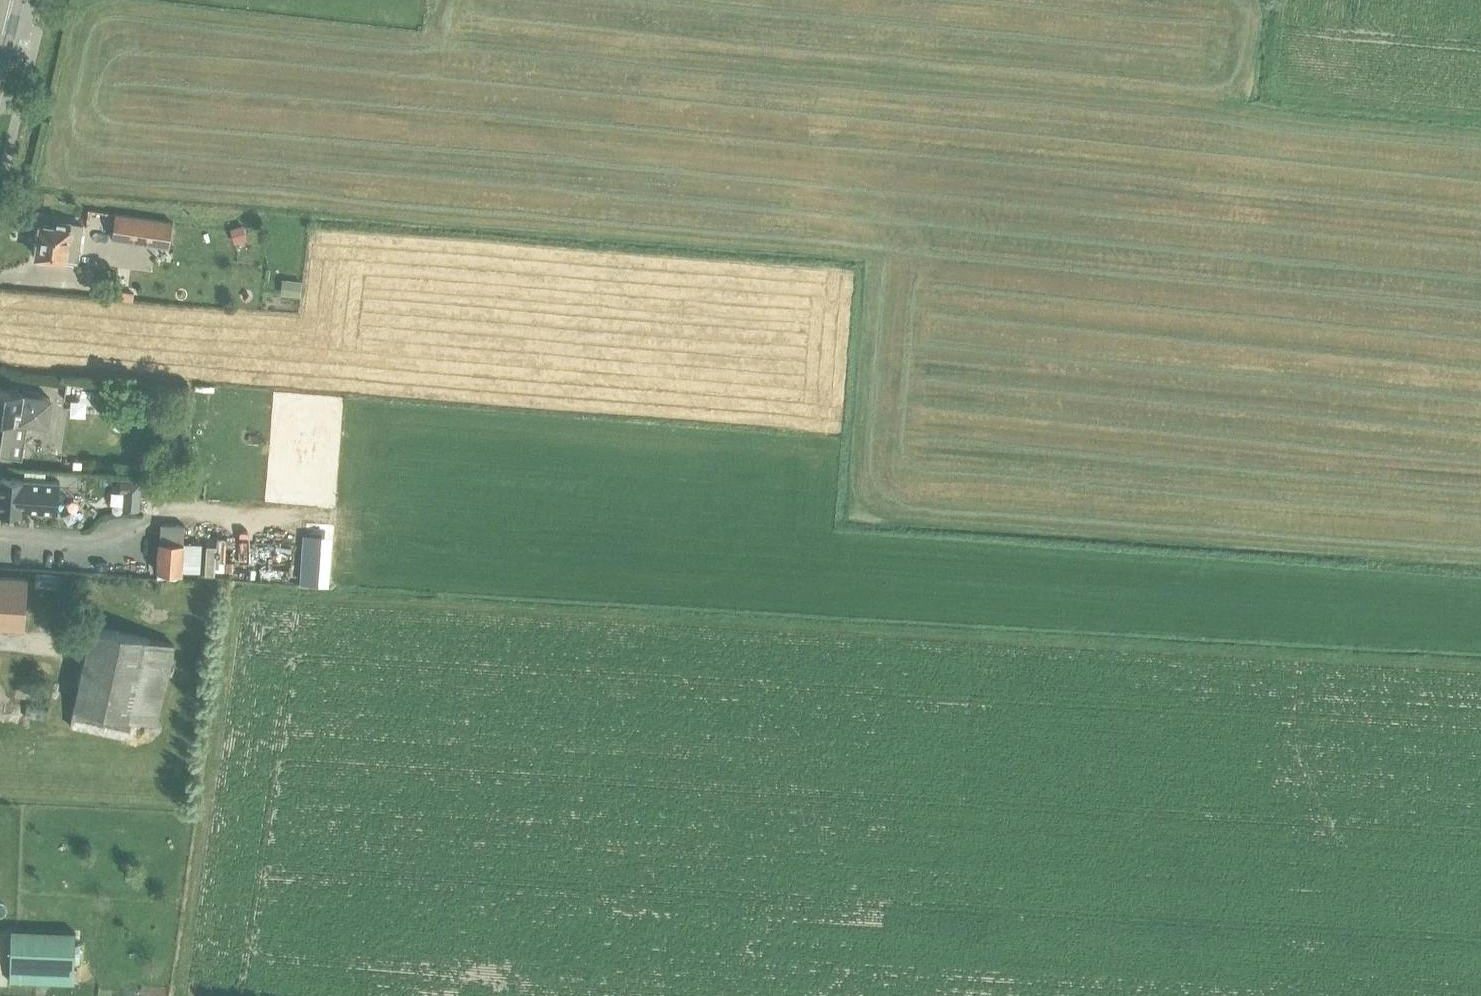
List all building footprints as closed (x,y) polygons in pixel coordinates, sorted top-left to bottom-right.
[(170,222),(113,213),(109,237),(167,246),(170,222)] [(74,260),(80,224),(53,220),(52,225),(40,223),(35,253),(74,260)] [(243,224),(230,228),(235,242),(247,239),(243,224)] [(282,280),(281,293),(300,295),(301,282),(282,280)] [(123,290),(122,299),(133,300),(134,292),(123,290)] [(4,416),(4,421),(26,424),(26,423),(24,422),(24,419),(46,422),(50,398),(39,397),(40,391),(23,388),(22,391),(20,391),(18,388),(12,386),(9,389),(0,388),(0,416),(4,416)] [(100,407),(101,390),(76,388),(75,406),(100,407)] [(0,447),(0,455),(22,458),(24,440),(26,440),(26,439),(2,436),(0,436),(0,437),(1,437),(0,447)] [(21,514),(22,508),(57,511),(60,481),(30,478),(0,476),(0,512),(21,514)] [(120,478),(119,491),(140,493),(141,479),(120,478)] [(201,543),(182,542),(183,524),(159,522),(155,569),(180,571),(180,570),(199,571),(201,543)] [(321,536),(306,535),(302,583),(317,584),(321,536)] [(23,627),(26,579),(0,577),(0,625),(23,627)] [(173,643),(90,625),(69,724),(127,737),(131,717),(156,723),(173,643)] [(84,963),(85,942),(74,942),(74,931),(10,929),(8,980),(72,983),(73,962),(84,963)]
